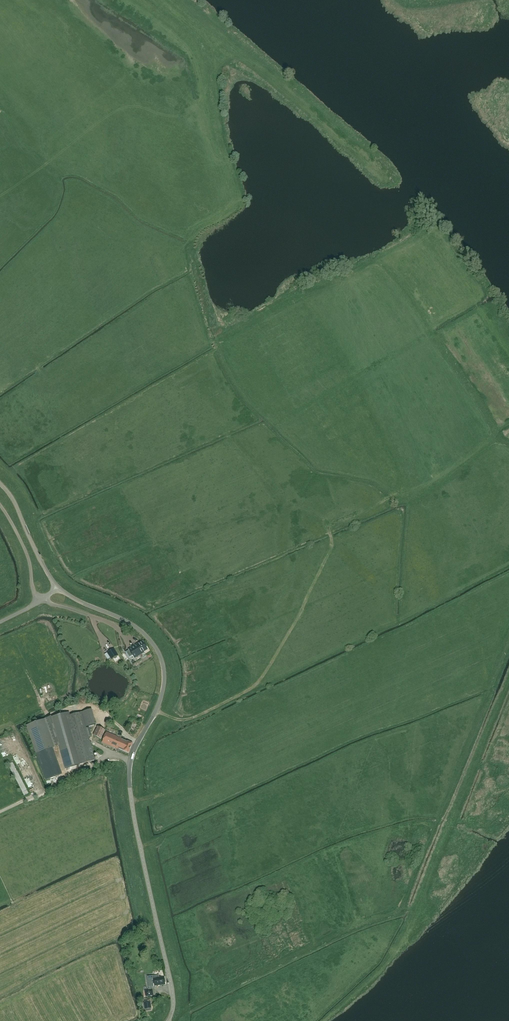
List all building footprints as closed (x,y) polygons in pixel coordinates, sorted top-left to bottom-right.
[(144,652),(147,650),(148,649),(143,641),(139,644),(139,643),(128,650),(134,659),(145,652),(144,652)] [(118,655),(114,648),(107,653),(112,660),(118,655)] [(66,769),(72,767),(95,760),(86,727),(96,724),(92,709),(70,715),(69,713),(52,718),(66,769)] [(55,747),(46,719),(28,725),(37,753),(55,747)] [(97,726),(93,735),(101,739),(106,730),(97,726)] [(118,749),(129,753),(133,743),(107,733),(103,743),(118,749)] [(11,740),(5,743),(9,752),(15,749),(11,740)] [(9,765),(23,797),(28,795),(14,763),(9,765)] [(22,775),(25,782),(29,780),(28,777),(33,774),(32,771),(22,775)] [(154,986),(166,984),(165,976),(153,978),(154,986)]
